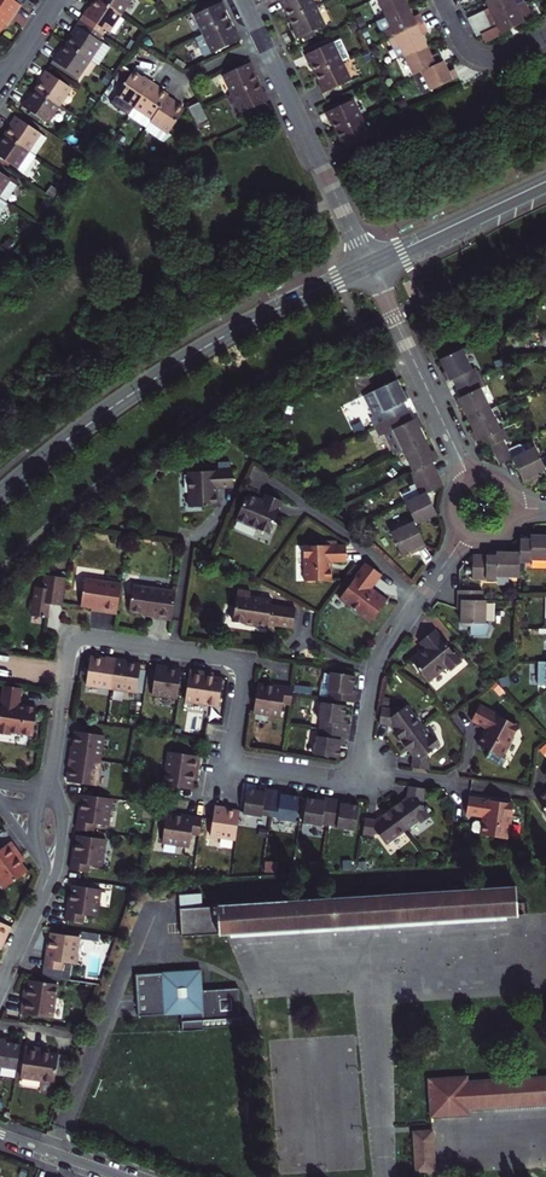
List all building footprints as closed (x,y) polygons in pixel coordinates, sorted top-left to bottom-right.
[(21,5),(14,0),(0,0),(0,30),(4,25),(8,18),(11,20),(21,5)] [(98,0),(97,0),(90,9),(88,8),(83,15),(108,32),(120,14),(98,0)] [(130,0),(98,0),(120,14),(130,0)] [(290,18),(314,7),(311,0),(278,0),(282,8),(285,7),(290,18)] [(386,16),(408,6),(405,0),(378,0),(386,16)] [(486,1),(490,9),(494,17),(516,7),(513,0),(487,0),(486,1)] [(204,34),(228,22),(223,12),(226,10),(222,2),(194,15),(204,34)] [(533,19),(525,3),(516,7),(494,17),(488,20),(472,28),(476,36),(480,34),(485,42),(502,34),(502,33),(533,19)] [(385,29),(389,39),(417,26),(408,6),(386,16),(376,21),(381,31),(385,29)] [(314,7),(290,18),(295,29),(292,30),(296,39),(323,26),(314,7)] [(490,9),(484,11),(488,20),(494,17),(490,9)] [(484,11),(468,19),(472,28),(488,20),(484,11)] [(355,21),(359,29),(366,26),(362,16),(354,20),(355,21)] [(353,34),(359,31),(359,29),(355,21),(348,24),(353,34)] [(228,22),(204,34),(196,38),(205,58),(240,41),(236,32),(234,34),(228,22)] [(74,34),(67,44),(90,59),(98,65),(110,47),(77,24),(71,33),(74,34)] [(417,26),(389,39),(399,58),(405,55),(426,45),(417,26)] [(366,28),(359,31),(363,38),(369,35),(366,28)] [(331,42),(304,54),(308,63),(311,62),(316,73),(341,62),(348,58),(339,39),(332,43),(331,42)] [(77,78),(90,59),(67,44),(60,54),(58,53),(52,61),(77,78)] [(376,45),(368,49),(372,58),(380,54),(376,45)] [(426,45),(405,55),(414,74),(442,61),(438,53),(431,56),(426,45)] [(372,58),(368,49),(361,52),(366,62),(372,58)] [(77,78),(52,61),(51,63),(76,80),(77,78)] [(442,61),(414,74),(423,93),(458,77),(454,68),(448,71),(443,61),(442,61)] [(223,75),(232,94),(257,82),(252,71),(254,70),(252,65),(250,62),(223,75)] [(350,80),(341,62),(316,73),(321,84),(319,85),(322,93),(350,80)] [(49,98),(59,105),(71,87),(46,70),(41,78),(43,80),(37,90),(49,98)] [(112,103),(130,114),(152,82),(144,77),(143,79),(132,72),(112,103)] [(227,96),(232,94),(223,75),(218,77),(227,96)] [(152,82),(130,114),(147,126),(168,96),(158,89),(159,87),(152,82)] [(242,114),(269,100),(265,92),(262,94),(257,82),(232,94),(242,114)] [(49,98),(37,90),(30,100),(27,98),(22,106),(48,123),(59,105),(49,98)] [(174,104),(176,101),(168,96),(147,126),(146,128),(164,140),(172,135),(169,133),(184,111),(174,104)] [(331,120),(337,130),(361,119),(351,99),(324,112),(328,121),(331,120)] [(208,122),(198,102),(188,107),(197,127),(208,122)] [(41,133),(15,116),(10,124),(13,126),(6,136),(14,141),(36,156),(47,138),(41,133)] [(361,119),(337,130),(342,141),(339,143),(343,151),(370,138),(361,119)] [(36,156),(14,141),(6,136),(0,144),(0,158),(29,178),(35,168),(30,165),(36,156)] [(5,201),(17,184),(10,179),(10,178),(0,172),(0,197),(5,201)] [(462,350),(440,360),(450,381),(453,379),(457,388),(479,378),(475,369),(472,371),(462,350)] [(468,420),(490,410),(480,389),(483,387),(479,378),(457,388),(461,397),(458,399),(468,420)] [(396,380),(375,391),(385,411),(382,413),(386,422),(407,412),(403,403),(406,402),(396,380)] [(490,410),(468,420),(478,441),(481,440),(486,448),(490,446),(503,440),(507,438),(503,430),(500,431),(490,410)] [(407,412),(386,422),(391,431),(394,429),(404,450),(425,441),(415,419),(412,421),(407,412)] [(512,459),(503,440),(490,446),(499,465),(512,459)] [(416,484),(437,474),(432,463),(435,462),(425,441),(404,450),(414,471),(411,473),(416,484)] [(536,448),(512,459),(524,484),(535,478),(534,475),(538,474),(545,470),(545,469),(545,468),(536,448)] [(232,488),(232,471),(188,473),(189,508),(202,507),(217,507),(217,489),(232,488)] [(414,522),(415,524),(437,514),(427,493),(442,486),(437,474),(416,484),(421,495),(405,503),(414,522)] [(267,533),(281,500),(266,493),(262,502),(260,501),(257,500),(258,497),(247,492),(235,520),(267,533)] [(415,524),(414,522),(391,534),(401,555),(409,551),(412,549),(414,552),(426,547),(415,524)] [(545,560),(545,536),(530,536),(530,540),(520,540),(520,554),(519,563),(529,563),(529,560),(545,560)] [(345,545),(302,546),(303,582),(334,581),(333,568),(330,567),(329,565),(329,562),(346,562),(345,545)] [(495,576),(519,577),(519,563),(520,554),(496,553),(496,557),(486,556),(485,580),(495,580),(495,576)] [(380,576),(363,565),(340,600),(350,607),(348,609),(359,616),(360,614),(373,622),(388,600),(380,594),(372,588),(380,576)] [(63,597),(66,568),(48,566),(42,571),(40,580),(35,579),(31,609),(46,610),(48,596),(53,596),(63,597)] [(118,606),(122,576),(85,571),(82,598),(95,600),(102,601),(101,603),(118,606)] [(174,608),(177,582),(135,576),(131,605),(154,608),(154,606),(160,607),(174,608)] [(254,581),(243,579),(239,611),(273,616),(274,613),(284,615),(297,617),(300,598),(276,595),(276,589),(254,586),(254,581)] [(485,624),(485,600),(482,600),(482,591),(458,591),(458,601),(462,601),(462,608),(462,624),(464,624),(464,627),(470,628),(470,635),(484,635),(488,626),(486,624),(485,624)] [(461,665),(434,629),(419,640),(426,650),(424,652),(422,653),(420,651),(410,659),(419,671),(418,673),(422,679),(424,679),(427,683),(446,668),(450,673),(461,665)] [(119,649),(107,648),(107,650),(102,650),(94,649),(90,679),(115,681),(119,652),(119,649)] [(119,652),(115,681),(139,684),(143,655),(132,654),(119,652)] [(165,658),(165,655),(154,654),(150,685),(177,688),(180,660),(172,659),(165,658)] [(188,658),(184,689),(218,693),(221,666),(213,665),(205,663),(206,660),(188,658)] [(328,689),(327,698),(354,703),(356,690),(353,690),(354,684),(355,675),(329,671),(329,675),(327,675),(327,679),(328,680),(327,688),(328,689)] [(6,680),(0,722),(0,727),(12,729),(13,726),(34,728),(36,714),(38,701),(20,698),(22,683),(6,680)] [(282,705),(289,706),(290,702),(292,686),(274,684),(274,686),(254,683),(250,714),(269,716),(280,717),(282,705)] [(320,720),(319,729),(346,732),(347,720),(345,720),(346,714),(347,706),(322,702),(321,706),(319,706),(319,710),(320,710),(319,718),(320,720)] [(378,725),(387,726),(393,733),(400,742),(421,726),(419,724),(420,721),(418,717),(415,717),(406,704),(396,712),(391,711),(391,709),(379,708),(378,725)] [(479,705),(470,721),(486,729),(485,732),(484,734),(482,733),(477,745),(491,751),(492,755),(497,757),(499,755),(503,757),(517,725),(479,705)] [(421,726),(400,742),(406,751),(412,758),(410,768),(426,771),(428,759),(425,758),(425,754),(440,743),(434,734),(430,737),(428,735),(428,732),(426,729),(423,729),(421,726)] [(70,753),(102,757),(105,731),(78,727),(76,736),(76,743),(72,742),(70,753)] [(344,745),(346,732),(319,729),(317,736),(316,737),(315,744),(314,745),(313,751),(314,753),(314,755),(339,759),(341,749),(341,744),(344,745)] [(208,772),(211,755),(178,751),(173,786),(201,789),(203,779),(204,772),(208,772)] [(102,757),(70,753),(69,762),(73,763),(72,770),(70,780),(98,783),(102,757)] [(409,805),(402,811),(418,833),(421,830),(424,831),(427,829),(427,826),(430,825),(432,828),(441,820),(431,808),(432,803),(434,803),(436,790),(420,788),(418,798),(409,805)] [(279,819),(283,792),(270,790),(269,794),(267,793),(255,792),(251,817),(255,817),(254,818),(257,819),(258,818),(270,820),(270,818),(279,819)] [(283,792),(279,819),(286,820),(287,821),(296,822),(297,824),(301,824),(303,823),(305,824),(309,799),(298,797),(294,797),(294,794),(283,792)] [(77,815),(75,828),(95,831),(96,823),(109,825),(113,798),(84,794),(81,810),(77,809),(77,815)] [(516,835),(520,835),(524,800),(481,794),(478,811),(496,814),(495,816),(495,819),(486,818),(483,820),(482,827),(484,831),(507,834),(508,836),(514,837),(516,835)] [(339,828),(343,801),(329,799),(329,802),(325,801),(315,800),(311,825),(314,826),(315,827),(318,828),(320,826),(329,827),(329,826),(339,828)] [(343,801),(339,828),(345,828),(345,830),(355,831),(356,833),(359,834),(362,832),(364,832),(367,807),(357,805),(354,805),(354,802),(343,801)] [(234,805),(221,803),(217,836),(246,840),(250,811),(237,809),(233,808),(234,805)] [(416,834),(418,833),(402,811),(392,819),(386,823),(376,821),(374,838),(385,840),(386,837),(390,838),(398,848),(410,839),(413,840),(416,837),(416,834)] [(209,835),(212,815),(199,813),(193,812),(192,815),(177,814),(173,841),(199,846),(200,833),(209,835)] [(71,855),(69,870),(90,873),(92,864),(103,866),(107,838),(78,835),(76,852),(72,851),(71,855)] [(15,836),(0,845),(0,871),(7,882),(31,867),(25,859),(21,853),(24,849),(15,836)] [(210,888),(188,889),(190,929),(526,910),(524,882),(211,900),(210,888)] [(108,888),(80,883),(77,901),(73,901),(73,905),(70,920),(90,923),(92,914),(104,916),(108,888)] [(17,923),(0,916),(0,948),(2,943),(5,936),(11,939),(17,923)] [(89,935),(60,929),(57,948),(54,947),(53,951),(51,965),(69,969),(71,960),(84,962),(89,935)] [(5,936),(2,943),(8,946),(9,942),(11,939),(5,936)] [(146,968),(147,1010),(193,1008),(194,1024),(215,1024),(215,1021),(253,1020),(253,1010),(251,1010),(249,982),(211,983),(209,964),(146,968)] [(38,997),(33,996),(30,1011),(63,1016),(68,984),(41,979),(39,989),(38,997)] [(15,1038),(3,1036),(0,1052),(0,1062),(4,1063),(5,1064),(15,1066),(16,1068),(19,1068),(21,1067),(24,1068),(28,1043),(17,1041),(14,1040),(15,1038)] [(50,1043),(34,1041),(29,1071),(62,1077),(67,1050),(56,1048),(50,1047),(50,1043)] [(474,1076),(474,1071),(436,1073),(438,1110),(475,1108),(475,1103),(545,1100),(545,1072),(474,1076)] [(439,1123),(421,1125),(422,1165),(440,1164),(439,1123)]
